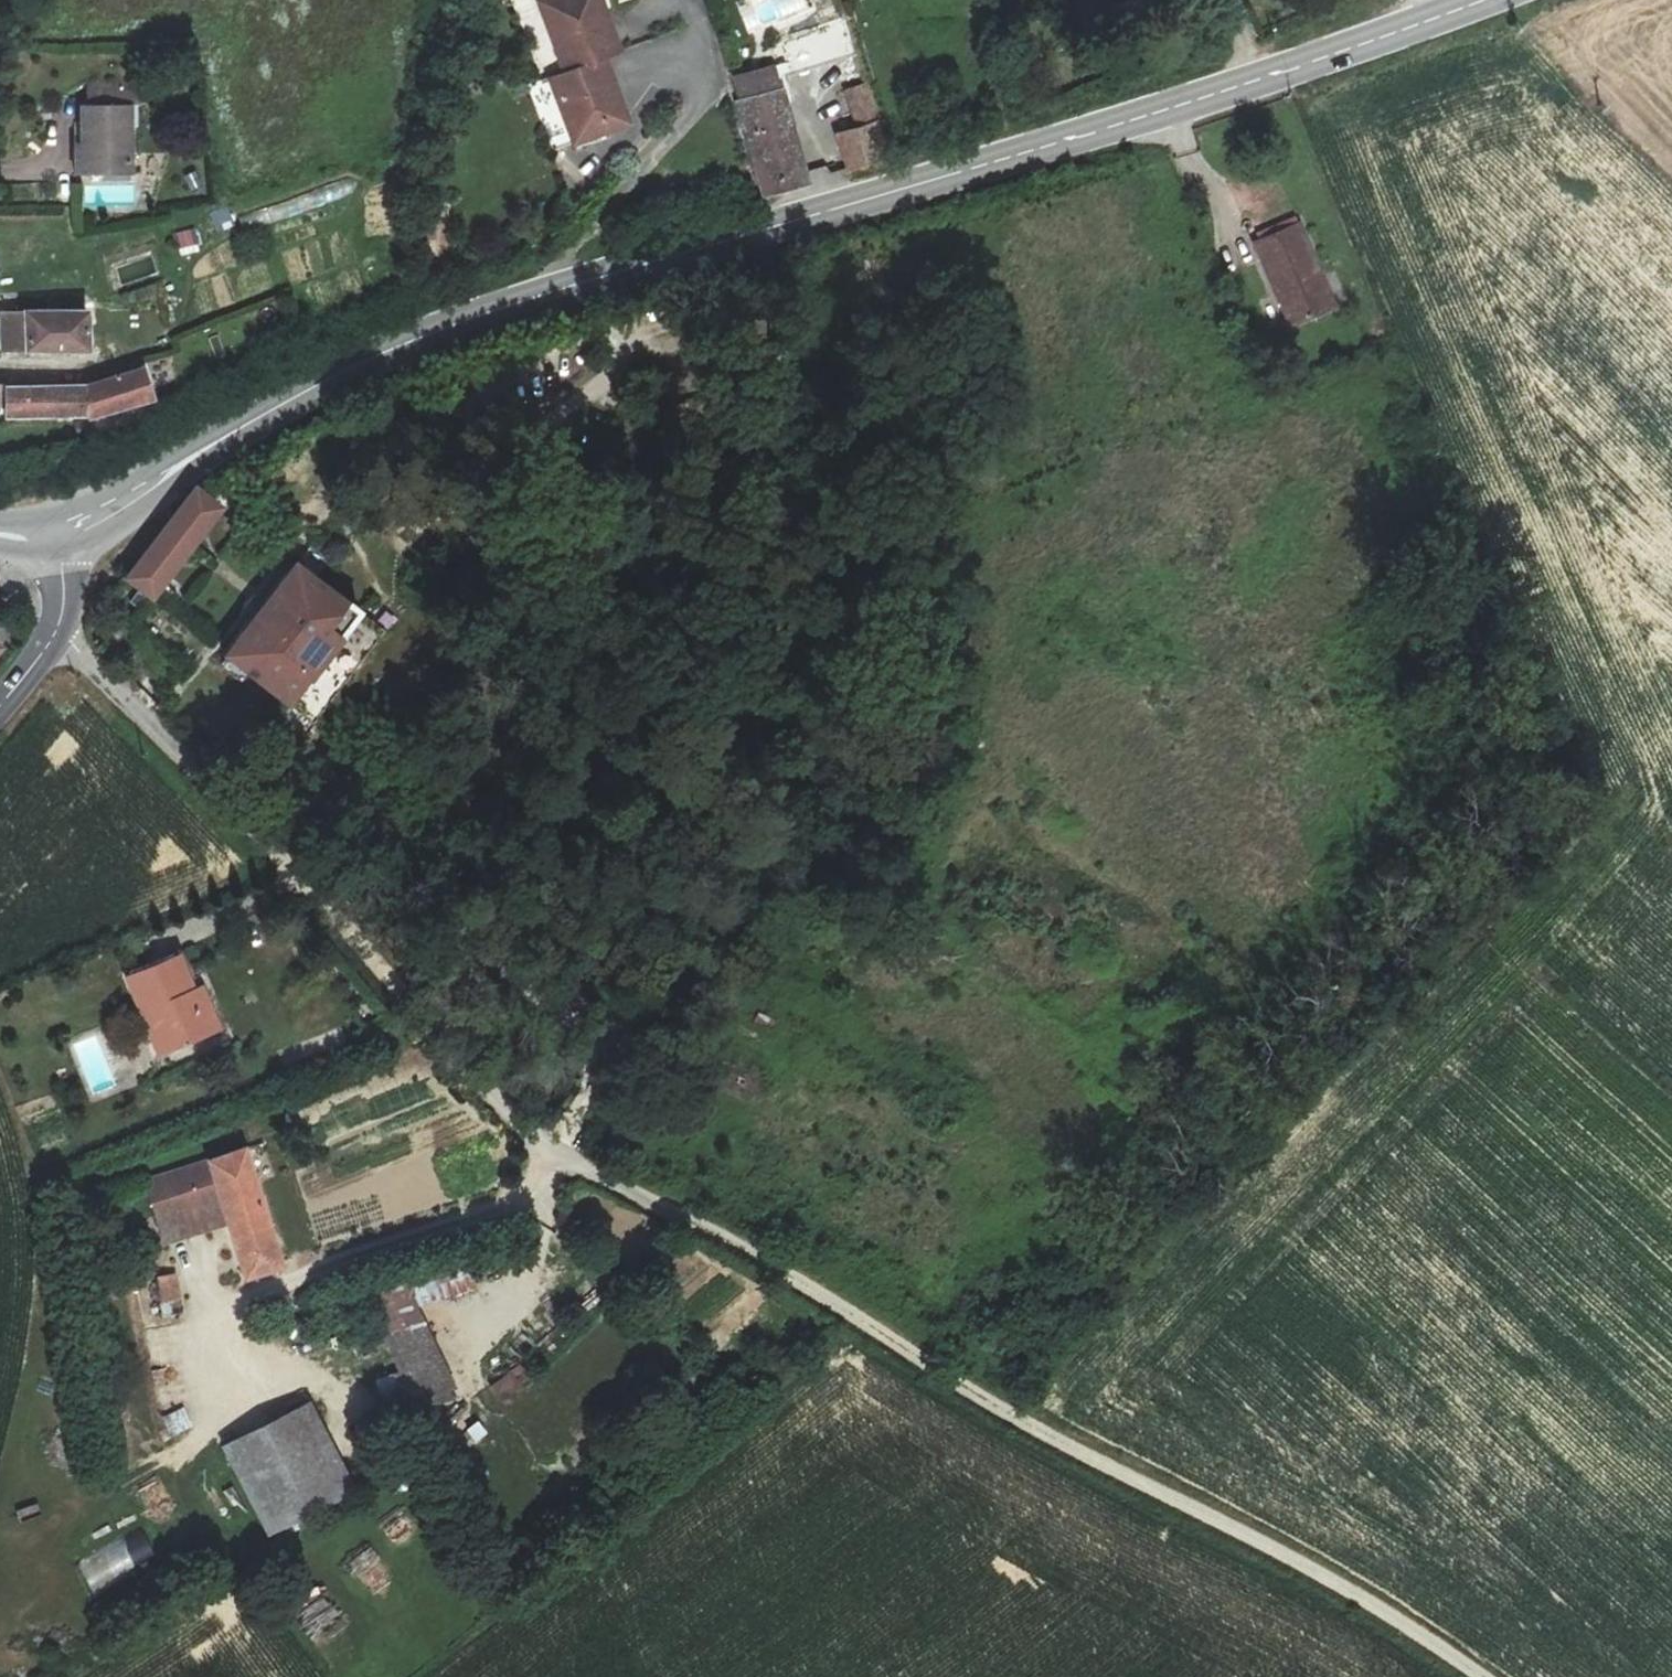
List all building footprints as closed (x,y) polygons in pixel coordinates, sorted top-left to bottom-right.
[(536,2),(562,71),(549,76),(576,144),(629,126),(604,55),(615,51),(597,0),(541,0),(536,2)] [(838,20),(819,25),(828,58),(848,52),(838,20)] [(762,190),(806,179),(775,65),(732,77),(762,190)] [(87,105),(139,104),(139,76),(86,77),(87,105)] [(847,163),(887,151),(867,83),(844,90),(856,129),(838,135),(847,163)] [(140,128),(139,104),(87,105),(79,105),(80,140),(73,140),(73,174),(135,173),(134,127),(140,128)] [(1311,211),(1267,229),(1304,319),(1349,300),(1311,211)] [(175,231),(178,247),(198,243),(194,227),(175,231)] [(27,353),(93,352),(93,311),(0,311),(0,353),(27,353)] [(6,406),(6,420),(91,417),(92,421),(155,401),(146,365),(85,384),(5,385),(0,385),(0,405),(6,406)] [(198,493),(129,578),(153,597),(221,512),(198,493)] [(297,562),(224,659),(290,709),(363,611),(297,562)] [(125,980),(139,1015),(155,1010),(171,1049),(216,1033),(205,1001),(193,1003),(178,962),(125,980)] [(155,1010),(139,1015),(153,1055),(171,1049),(155,1010)] [(230,1220),(247,1276),(283,1265),(246,1148),(150,1178),(169,1239),(230,1220)] [(422,1408),(454,1398),(415,1307),(446,1295),(451,1302),(476,1292),(463,1265),(375,1299),(422,1408)] [(178,1273),(154,1276),(158,1302),(181,1299),(178,1273)] [(183,1407),(161,1420),(173,1440),(195,1427),(183,1407)] [(310,1410),(229,1447),(270,1533),(350,1496),(310,1410)] [(142,1528),(86,1556),(101,1588),(158,1560),(142,1528)] [(85,1558),(73,1564),(91,1598),(102,1593),(85,1558)] [(321,1652),(351,1637),(332,1597),(302,1612),(321,1652)]
